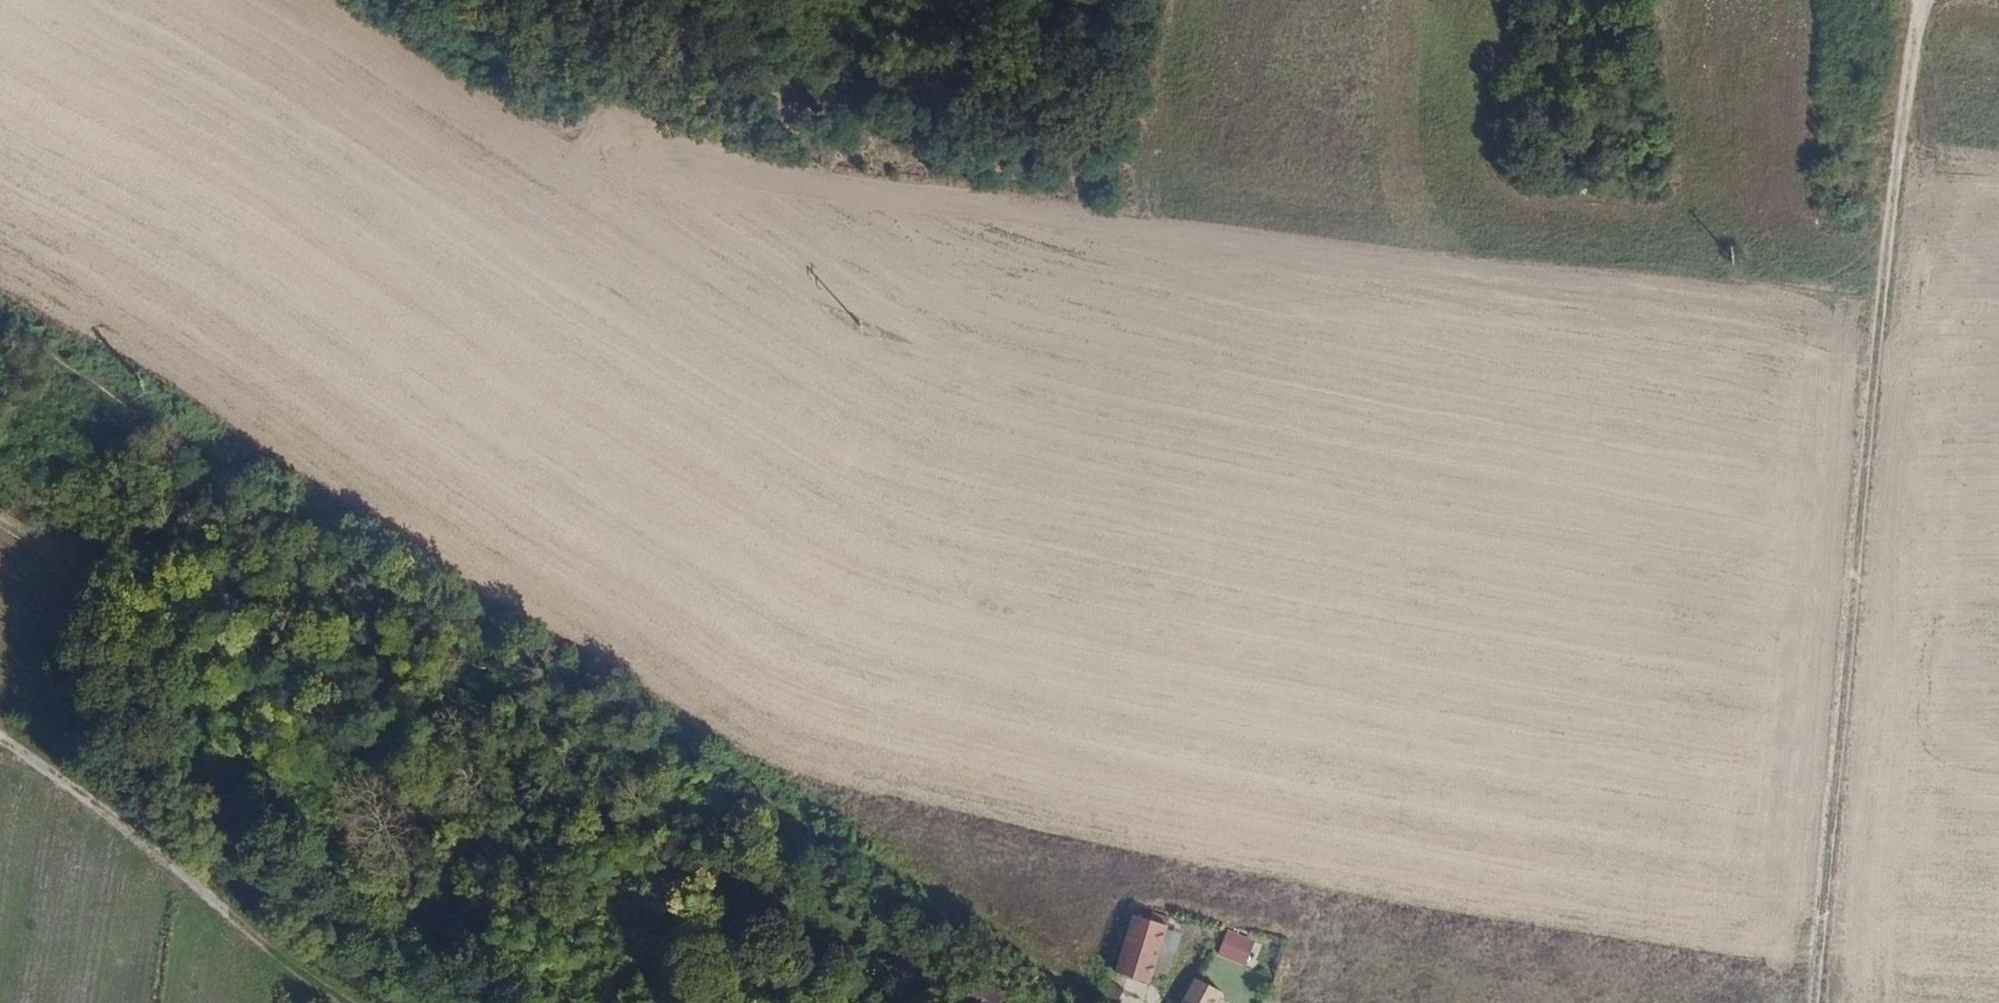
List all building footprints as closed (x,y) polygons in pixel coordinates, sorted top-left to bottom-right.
[(1128,906),(1116,948),(1147,956),(1160,917),(1128,906)] [(1254,941),(1227,931),(1218,955),(1245,965),(1254,941)] [(1117,969),(1108,987),(1124,996),(1134,976),(1117,969)] [(1214,990),(1198,980),(1190,997),(1185,999),(1180,997),(1176,1002),(1207,1002),(1214,990)]
